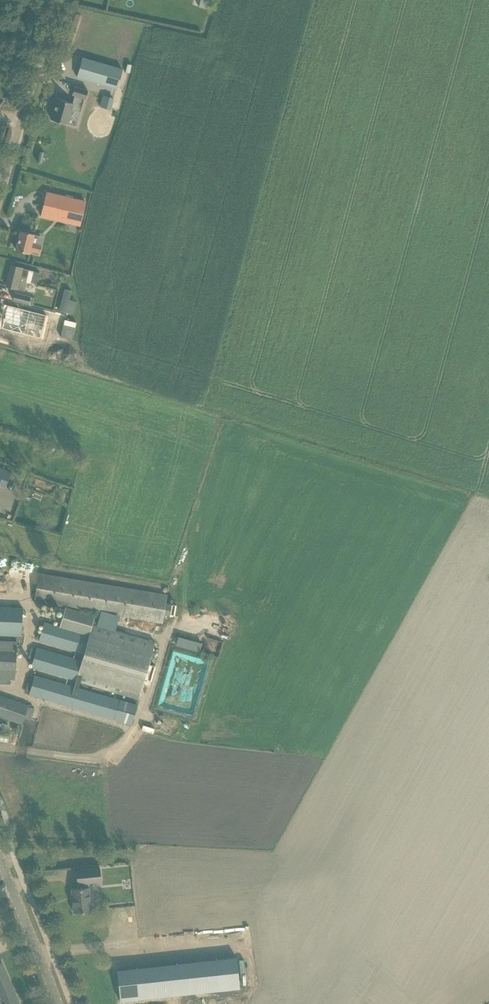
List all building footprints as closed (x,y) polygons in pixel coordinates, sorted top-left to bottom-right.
[(198,6),(208,9),(211,0),(200,0),(198,6)] [(82,58),(77,77),(116,88),(122,69),(82,58)] [(50,119),(67,124),(71,109),(80,112),(84,98),(85,98),(87,91),(74,87),(72,94),(74,95),(72,103),(56,98),(50,119)] [(103,95),(99,106),(110,109),(113,98),(103,95)] [(46,192),(41,216),(79,225),(85,202),(46,192)] [(29,250),(39,253),(41,245),(31,243),(33,234),(20,231),(15,249),(29,253),(29,250)] [(3,294),(19,298),(27,269),(10,265),(3,294)] [(64,289),(58,310),(65,312),(71,291),(64,289)] [(45,314),(7,305),(1,328),(39,338),(45,314)] [(5,486),(11,472),(0,468),(0,485),(5,486)] [(11,560),(11,570),(22,571),(22,560),(11,560)] [(34,675),(28,694),(114,719),(131,724),(137,705),(119,700),(78,688),(80,682),(138,699),(154,643),(97,626),(101,612),(162,622),(167,595),(38,573),(34,601),(96,611),(94,615),(65,607),(59,627),(44,622),(38,640),(83,653),(81,661),(73,658),(36,647),(31,667),(68,678),(75,680),(73,687),(34,675)] [(20,636),(22,608),(0,607),(0,635),(20,636)] [(201,652),(203,643),(179,635),(177,645),(201,652)] [(14,679),(16,642),(0,641),(0,679),(14,679)] [(21,724),(28,706),(0,695),(0,716),(21,724)] [(75,870),(77,884),(78,884),(78,888),(71,889),(73,912),(91,910),(90,900),(89,887),(88,887),(88,883),(101,882),(99,867),(85,869),(75,870)] [(236,957),(116,970),(119,1001),(239,988),(236,957)] [(1,962),(0,962),(0,1003),(19,1003),(1,962)]
